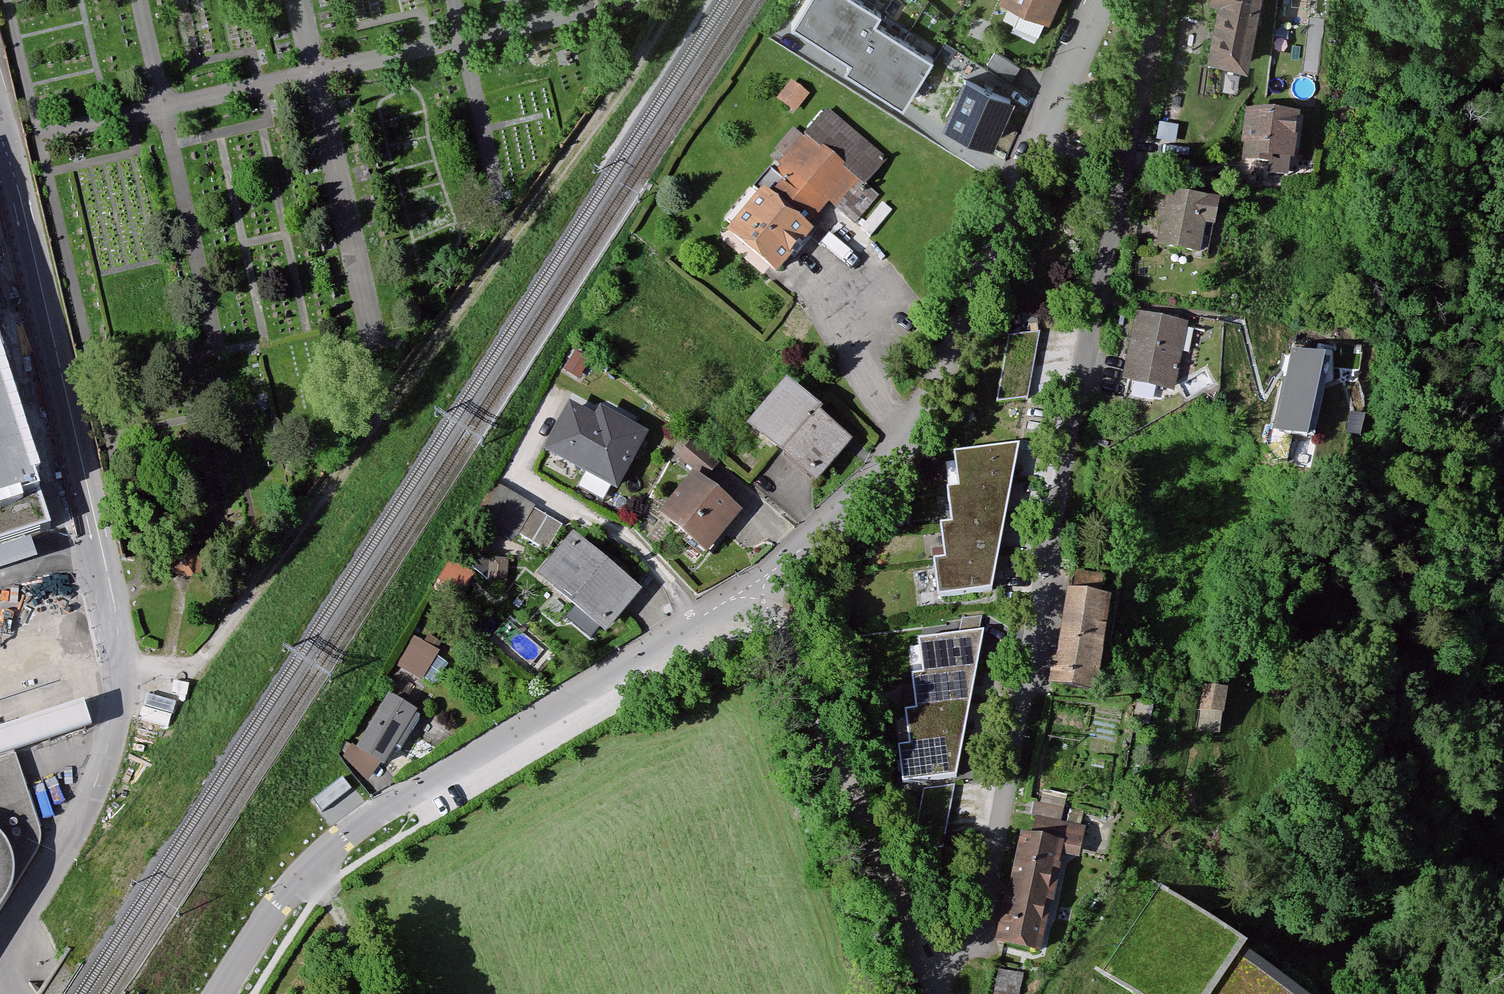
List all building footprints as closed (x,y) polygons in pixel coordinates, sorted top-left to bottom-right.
[(794,25),(825,44),(852,0),(809,0),(794,25)] [(852,0),(825,44),(853,62),(875,26),(881,18),(852,0)] [(1028,5),(1019,23),(1044,35),(1061,0),(1018,0),(1028,5)] [(1210,8),(1220,9),(1210,68),(1248,74),(1261,0),(1211,0),(1210,8)] [(853,62),(848,70),(876,87),(903,43),(875,26),(853,62)] [(931,61),(903,43),(876,87),(904,105),(931,61)] [(989,67),(1015,82),(1023,70),(996,54),(989,67)] [(972,78),(951,124),(999,146),(1020,100),(972,78)] [(810,97),(791,82),(778,100),(796,114),(810,97)] [(890,163),(828,111),(805,139),(794,129),(775,152),(785,161),(780,168),(775,164),(752,191),(759,197),(723,239),(770,279),(809,233),(806,230),(828,204),(837,211),(836,213),(856,230),(881,201),(868,190),(890,163)] [(1298,122),(1250,115),(1242,168),(1290,175),(1298,122)] [(1214,202),(1172,194),(1162,249),(1204,257),(1214,202)] [(885,205),(863,232),(873,241),(896,215),(885,205)] [(1190,321),(1141,312),(1127,382),(1177,391),(1190,321)] [(1041,336),(1012,338),(999,405),(1030,402),(1041,336)] [(1309,439),(1324,361),(1292,354),(1277,433),(1309,439)] [(53,534),(0,363),(0,551),(53,534)] [(783,388),(750,427),(816,484),(844,451),(817,428),(823,422),(783,388)] [(650,434),(607,413),(603,421),(573,407),(549,455),(621,491),(650,434)] [(684,459),(709,479),(721,465),(695,445),(684,459)] [(1021,449),(957,456),(961,491),(1014,485),(1021,449)] [(700,476),(663,519),(707,557),(744,513),(700,476)] [(1014,485),(961,491),(948,493),(952,527),(1006,521),(1014,485)] [(549,554),(565,528),(503,490),(484,520),(518,541),(521,537),(549,554)] [(1006,521),(952,527),(942,528),(946,563),(1001,556),(1006,521)] [(608,572),(572,543),(542,579),(606,632),(637,595),(622,583),(626,578),(612,567),(608,572)] [(177,559),(169,558),(167,574),(173,575),(173,579),(193,583),(194,580),(201,581),(204,564),(198,562),(199,558),(177,555),(177,559)] [(1001,556),(946,563),(937,564),(941,599),(995,592),(1001,556)] [(1111,578),(1075,573),(1064,656),(1058,655),(1054,686),(1101,692),(1106,657),(1100,656),(1111,578)] [(986,635),(921,641),(925,677),(978,672),(986,635)] [(440,655),(417,642),(401,669),(424,682),(440,655)] [(978,672),(925,677),(915,678),(918,715),(972,710),(978,672)] [(1229,692),(1205,689),(1201,713),(1225,716),(1229,692)] [(417,723),(387,705),(353,763),(380,779),(393,757),(397,758),(417,723)] [(972,710),(918,715),(909,716),(912,750),(964,745),(972,710)] [(964,745),(912,750),(902,751),(905,784),(960,779),(964,745)] [(0,765),(0,918),(20,883),(36,858),(41,845),(42,833),(18,759),(0,765)] [(354,795),(344,782),(315,804),(324,817),(354,795)] [(957,788),(928,792),(920,824),(932,853),(946,851),(957,788)] [(1066,812),(1036,805),(1033,817),(1063,824),(1066,812)] [(1034,839),(1024,837),(1001,947),(1041,955),(1063,846),(1081,850),(1085,831),(1038,821),(1034,839)] [(1099,979),(1125,993),(1302,993),(1247,950),(1152,888),(1099,979)] [(1028,973),(999,966),(992,993),(1022,993),(1028,973)]
